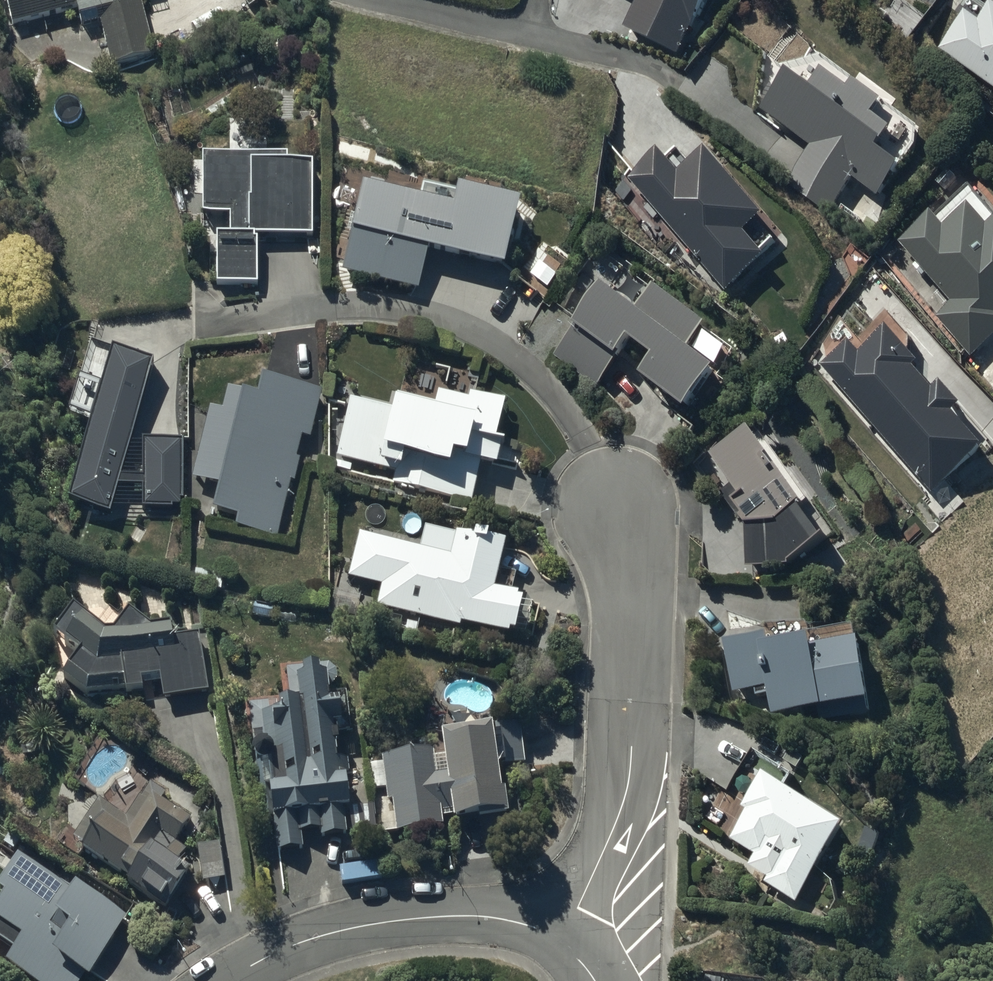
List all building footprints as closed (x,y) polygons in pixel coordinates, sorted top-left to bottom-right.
[(78,8),(82,26),(101,21),(112,64),(154,53),(141,0),(128,3),(127,0),(6,0),(13,25),(78,8)] [(625,27),(678,54),(705,0),(638,0),(625,27)] [(940,50),(992,87),(992,7),(982,23),(967,12),(940,50)] [(811,88),(789,71),(760,108),(812,148),(785,182),(826,214),(854,177),(879,196),(902,166),(881,149),(886,143),(884,141),(893,130),(874,116),(884,103),(857,83),(852,90),(825,70),(811,88)] [(662,151),(629,179),(727,291),(767,256),(763,252),(776,241),(760,223),(767,217),(710,152),(694,166),(681,151),(671,160),(662,151)] [(289,160),(201,160),(201,216),(229,216),(229,236),(216,236),(216,285),(257,285),(257,237),(310,237),(310,167),(289,167),(289,160)] [(367,188),(361,187),(341,272),(417,291),(427,250),(502,268),(518,202),(458,188),(457,193),(423,185),(419,201),(383,193),(386,182),(370,179),(367,188)] [(901,242),(939,289),(932,295),(941,305),(948,298),(953,303),(936,318),(972,358),(992,339),(992,213),(970,188),(938,218),(933,213),(901,242)] [(637,310),(605,285),(553,352),(597,387),(633,340),(657,359),(644,376),(689,411),(683,419),(695,428),(703,416),(691,407),(718,372),(688,348),(706,325),(656,286),(637,310)] [(888,314),(853,345),(849,341),(821,366),(933,494),(986,448),(957,414),(965,407),(946,386),(938,393),(917,369),(921,365),(905,347),(911,341),(888,314)] [(156,363),(94,345),(73,418),(94,424),(72,501),(111,515),(113,509),(174,509),(174,506),(183,506),(183,438),(144,438),(144,442),(133,442),(156,363)] [(322,391),(260,376),(255,397),(226,390),(221,412),(209,409),(191,479),(218,486),(212,512),(238,519),(235,528),(277,538),(291,482),(295,483),(300,461),(297,460),(303,437),(310,439),(322,391)] [(471,501),(480,461),(497,465),(502,444),(494,442),(503,401),(469,394),(467,399),(436,392),(433,405),(395,396),(391,414),(349,404),(337,459),(394,472),(391,483),(471,501)] [(712,456),(728,480),(717,487),(730,506),(735,503),(743,515),(742,516),(748,525),(748,567),(791,567),(791,562),(824,540),(801,506),(804,504),(779,468),(775,470),(768,459),(770,458),(751,430),(712,456)] [(450,555),(358,533),(347,578),(381,586),(376,606),(461,627),(462,622),(509,634),(510,630),(515,632),(522,602),(517,601),(518,596),(510,594),(515,574),(499,570),(505,545),(486,540),(487,537),(475,534),(474,537),(456,533),(450,555)] [(76,610),(55,637),(65,679),(88,696),(127,689),(128,693),(145,690),(144,686),(162,683),(164,699),(207,692),(197,629),(172,633),(170,624),(152,627),(131,611),(116,632),(107,634),(76,610)] [(728,642),(735,694),(758,690),(760,698),(771,696),(775,718),(820,710),(822,723),(870,714),(869,701),(871,701),(863,640),(856,641),(855,630),(814,635),(814,639),(772,645),(771,637),(728,642)] [(284,669),(288,704),(249,707),(251,735),(263,734),(263,744),(262,744),(261,744),(260,744),(259,744),(258,745),(257,745),(256,745),(256,746),(255,747),(254,747),(254,748),(253,749),(253,750),(252,750),(252,751),(252,752),(252,753),(252,754),(252,755),(252,756),(252,757),(252,758),(253,758),(253,759),(254,760),(254,761),(255,762),(256,763),(257,763),(258,764),(259,764),(260,765),(261,765),(264,790),(270,789),(277,853),(303,850),(301,833),(319,831),(319,837),(346,834),(343,808),(350,808),(347,778),(340,778),(340,774),(349,773),(347,758),(336,759),(334,746),(338,745),(337,733),(350,731),(346,693),(329,695),(328,685),(339,684),(337,667),(310,670),(310,666),(284,669)] [(498,792),(495,769),(525,765),(520,724),(490,728),(442,734),(445,757),(434,758),(433,751),(380,757),(381,763),(369,764),(372,789),(385,787),(387,802),(392,801),(396,832),(442,827),(441,818),(452,817),(453,822),(508,815),(505,791),(498,792)] [(847,825),(786,788),(793,776),(755,753),(729,795),(748,807),(746,811),(724,797),(710,819),(735,835),(731,840),(767,862),(773,852),(781,858),(765,885),(798,905),(847,825)] [(75,841),(120,873),(123,869),(133,876),(128,884),(166,910),(188,878),(179,872),(185,864),(180,860),(187,850),(176,842),(191,821),(162,800),(166,794),(153,784),(128,820),(102,802),(75,841)] [(220,843),(197,847),(202,883),(226,879),(220,843)] [(77,885),(74,891),(38,867),(36,869),(21,860),(0,893),(0,894),(7,898),(0,909),(0,941),(16,952),(7,965),(32,980),(87,980),(128,918),(77,885)]
